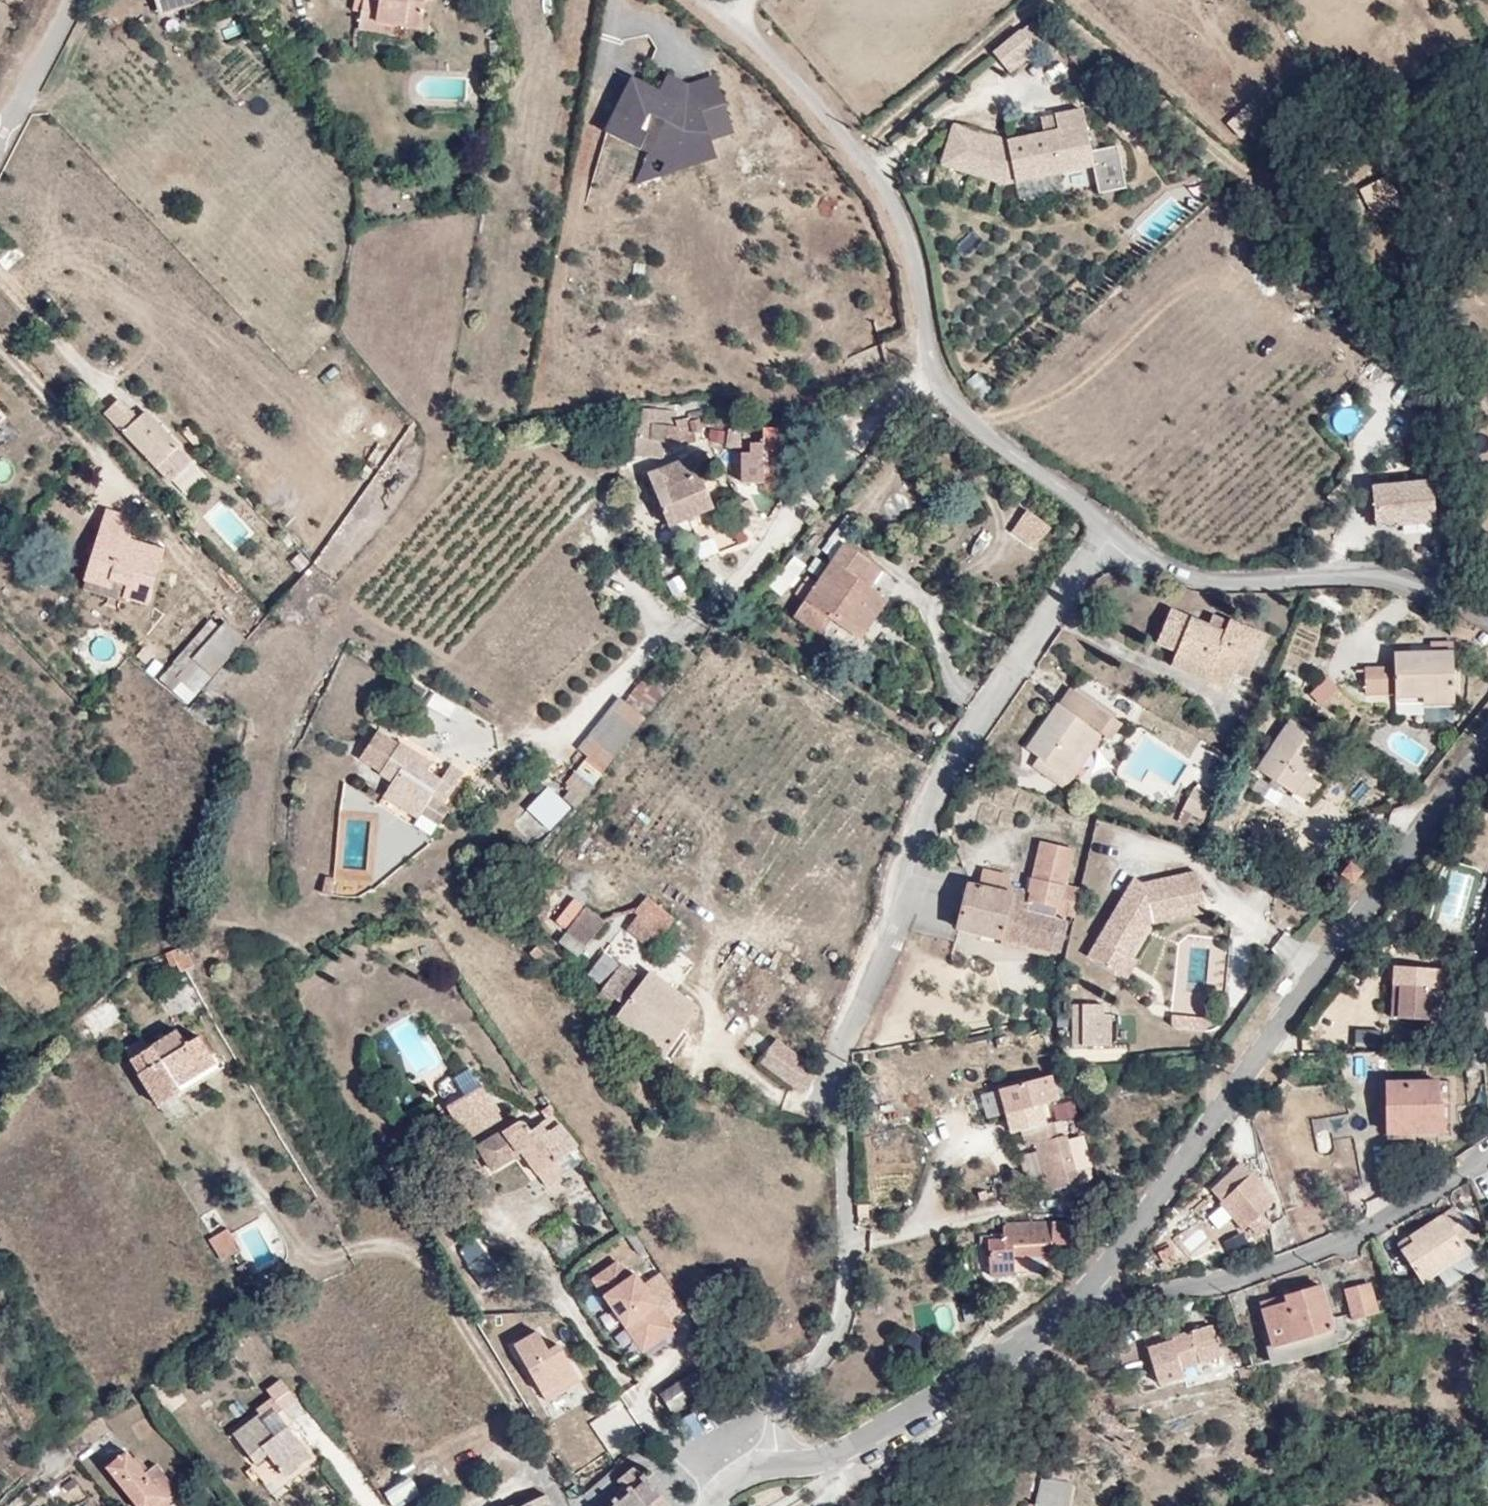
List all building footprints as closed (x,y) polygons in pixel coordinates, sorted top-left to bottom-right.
[(385,0),(365,0),(360,37),(407,44),(411,27),(381,23),(385,0)] [(381,23),(411,27),(429,31),(433,0),(385,0),(381,23)] [(1020,30),(996,53),(1013,71),(1038,49),(1020,30)] [(732,133),(713,80),(688,89),(668,79),(660,95),(686,108),(698,104),(711,141),(732,133)] [(627,117),(642,86),(634,82),(619,113),(627,117)] [(711,141),(698,104),(686,108),(660,95),(642,86),(627,117),(619,113),(608,136),(642,153),(650,136),(643,133),(652,117),(667,125),(651,157),(657,160),(711,141)] [(1055,142),(1015,149),(963,134),(951,172),(1013,192),(1102,177),(1105,190),(1132,186),(1128,158),(1100,162),(1094,123),(1067,127),(1067,131),(1068,140),(1055,142)] [(1067,131),(1054,133),(1055,142),(1068,140),(1067,131)] [(637,185),(717,158),(711,141),(657,160),(651,157),(637,185)] [(1357,188),(1372,219),(1401,205),(1386,174),(1357,188)] [(1107,205),(1135,200),(1132,186),(1105,190),(1107,205)] [(965,383),(979,398),(990,388),(976,373),(965,383)] [(116,416),(165,468),(189,442),(159,408),(152,414),(135,398),(116,416)] [(643,413),(642,439),(665,441),(666,436),(680,436),(683,427),(704,423),(704,415),(668,407),(667,416),(643,413)] [(779,425),(781,469),(807,469),(800,423),(779,425)] [(726,430),(723,447),(739,450),(742,433),(726,430)] [(189,442),(165,468),(178,481),(203,457),(189,442)] [(710,444),(700,449),(724,503),(735,498),(710,444)] [(724,503),(700,449),(653,471),(678,524),(696,516),(702,523),(713,517),(710,510),(724,503)] [(1403,483),(1404,523),(1468,519),(1465,481),(1403,483)] [(1038,505),(1025,526),(1051,542),(1064,521),(1038,505)] [(113,511),(92,577),(131,590),(130,596),(152,604),(167,552),(133,541),(139,519),(113,511)] [(870,568),(886,552),(856,535),(828,572),(822,566),(810,583),(816,591),(808,606),(834,622),(845,611),(858,618),(885,579),(882,577),(870,568)] [(894,559),(886,552),(870,568),(882,577),(894,559)] [(131,590),(92,577),(88,588),(127,602),(130,596),(131,590)] [(885,579),(858,618),(864,621),(890,582),(885,579)] [(1275,638),(1248,623),(1238,634),(1221,624),(1185,605),(1170,632),(1187,644),(1184,646),(1236,676),(1242,668),(1258,673),(1275,638)] [(1238,634),(1248,623),(1228,611),(1221,624),(1238,634)] [(203,672),(239,635),(217,613),(181,649),(203,672)] [(653,704),(703,654),(678,632),(632,685),(653,704)] [(1233,686),(1236,676),(1184,646),(1177,656),(1233,686)] [(1426,707),(1456,708),(1457,655),(1439,653),(1438,664),(1399,662),(1397,680),(1371,680),(1371,700),(1426,707)] [(1045,739),(1059,750),(1081,764),(1110,720),(1121,728),(1131,732),(1139,717),(1092,685),(1081,699),(1072,694),(1045,739)] [(620,698),(566,763),(591,784),(645,718),(620,698)] [(1457,718),(1456,708),(1426,707),(1426,718),(1457,718)] [(1081,764),(1059,750),(1051,761),(1085,783),(1121,728),(1110,720),(1081,764)] [(1271,773),(1306,795),(1317,774),(1335,744),(1301,723),(1271,773)] [(374,793),(369,800),(400,821),(410,807),(424,817),(445,787),(430,777),(421,789),(410,784),(399,777),(406,767),(382,752),(380,754),(365,744),(343,777),(357,787),(359,783),(374,793)] [(417,773),(406,767),(399,777),(410,784),(417,773)] [(1317,774),(1306,795),(1315,801),(1328,781),(1317,774)] [(533,842),(570,806),(550,785),(513,821),(533,842)] [(1176,821),(1196,832),(1213,802),(1191,791),(1176,821)] [(400,821),(369,800),(363,809),(396,830),(400,821)] [(988,882),(977,880),(966,926),(1069,953),(1077,910),(1085,911),(1089,884),(1076,881),(1083,845),(1048,838),(1037,892),(1020,889),(1023,874),(992,867),(988,882)] [(1354,880),(1366,888),(1374,875),(1361,868),(1354,880)] [(1460,931),(1475,877),(1443,868),(1428,922),(1460,931)] [(1095,960),(1125,977),(1140,957),(1125,948),(1139,930),(1159,917),(1175,912),(1211,906),(1208,875),(1156,887),(1151,885),(1145,895),(1137,891),(1095,960)] [(1143,879),(1137,891),(1145,895),(1151,885),(1143,879)] [(634,921),(660,941),(674,921),(660,908),(649,901),(645,907),(637,901),(633,910),(639,913),(634,921)] [(587,906),(561,942),(578,951),(601,916),(587,906)] [(1125,948),(1140,957),(1156,933),(1161,927),(1213,915),(1211,906),(1175,912),(1159,917),(1139,930),(1125,948)] [(1140,957),(1125,977),(1137,984),(1149,964),(1140,957)] [(618,1019),(666,1056),(670,1058),(690,1032),(686,1029),(700,1011),(651,975),(643,985),(622,969),(603,995),(623,1011),(618,1019)] [(1433,973),(1402,971),(1402,988),(1408,988),(1406,1024),(1435,1025),(1437,989),(1432,989),(1433,973)] [(160,1051),(201,1025),(189,1009),(175,1016),(166,1003),(121,1031),(148,1079),(168,1064),(160,1051)] [(1088,1007),(1087,1017),(1108,1016),(1108,1006),(1088,1007)] [(1212,1015),(1198,1013),(1197,1026),(1211,1028),(1212,1015)] [(1108,1016),(1087,1017),(1087,1048),(1119,1049),(1117,1017),(1108,1016)] [(212,1043),(201,1025),(160,1051),(168,1064),(171,1069),(212,1043)] [(760,1060),(794,1083),(807,1065),(776,1037),(760,1060)] [(472,1083),(488,1114),(504,1106),(487,1075),(472,1083)] [(1404,1122),(1451,1112),(1451,1097),(1441,1098),(1440,1075),(1388,1076),(1388,1100),(1403,1100),(1404,1122)] [(468,1124),(488,1114),(472,1083),(453,1092),(468,1124)] [(1065,1107),(1060,1083),(1011,1093),(1016,1118),(1024,1116),(1065,1107)] [(1388,1100),(1390,1127),(1404,1122),(1403,1100),(1388,1100)] [(539,1168),(578,1139),(557,1108),(557,1107),(539,1117),(538,1114),(530,1119),(525,1111),(479,1134),(492,1159),(522,1143),(539,1168)] [(1347,1111),(1310,1119),(1317,1151),(1354,1143),(1347,1111)] [(1451,1125),(1451,1112),(1404,1122),(1390,1127),(1451,1125)] [(1082,1191),(1072,1142),(1062,1144),(1059,1129),(1029,1136),(1032,1152),(1043,1149),(1053,1197),(1082,1191)] [(1275,1190),(1268,1170),(1221,1188),(1234,1232),(1241,1231),(1246,1247),(1273,1238),(1277,1230),(1277,1218),(1271,1219),(1264,1194),(1275,1190)] [(1419,1236),(1406,1244),(1426,1280),(1467,1255),(1464,1248),(1460,1241),(1472,1230),(1455,1202),(1411,1229),(1419,1236)] [(269,1214),(231,1229),(245,1265),(283,1250),(269,1214)] [(1075,1230),(1014,1223),(1012,1233),(996,1231),(991,1267),(1015,1271),(1017,1257),(1055,1263),(1057,1251),(1073,1252),(1075,1230)] [(218,1260),(238,1250),(227,1229),(208,1239),(218,1260)] [(1401,1237),(1406,1244),(1419,1236),(1411,1229),(1401,1237)] [(1460,1241),(1464,1248),(1476,1239),(1472,1230),(1460,1241)] [(487,1256),(469,1262),(476,1280),(493,1274),(487,1256)] [(670,1315),(636,1267),(623,1275),(614,1262),(593,1276),(636,1338),(670,1315)] [(1343,1294),(1354,1324),(1380,1314),(1369,1286),(1343,1294)] [(1255,1361),(1323,1347),(1311,1302),(1275,1310),(1278,1321),(1248,1330),(1255,1361)] [(1278,1321),(1275,1310),(1244,1318),(1248,1330),(1278,1321)] [(927,1324),(909,1312),(898,1327),(917,1339),(927,1324)] [(636,1338),(644,1351),(679,1327),(670,1315),(636,1338)] [(573,1368),(558,1338),(548,1344),(538,1324),(514,1336),(514,1338),(541,1392),(569,1379),(565,1371),(573,1368)] [(1194,1345),(1162,1354),(1164,1361),(1140,1368),(1150,1404),(1174,1397),(1172,1389),(1211,1377),(1203,1348),(1196,1351),(1194,1345)] [(1326,1362),(1323,1347),(1255,1361),(1250,1363),(1252,1378),(1326,1362)] [(271,1368),(257,1379),(263,1386),(247,1398),(250,1401),(224,1422),(245,1449),(257,1440),(279,1468),(306,1447),(279,1412),(267,1421),(259,1409),(286,1388),(271,1368)] [(576,1375),(573,1368),(565,1371),(569,1379),(576,1375)] [(657,1391),(667,1412),(706,1393),(696,1372),(657,1391)] [(617,1409),(592,1426),(606,1446),(631,1428),(617,1409)] [(130,1505),(140,1505),(138,1503),(152,1494),(136,1469),(120,1446),(99,1459),(130,1505)] [(439,1479),(437,1458),(416,1460),(418,1481),(439,1479)] [(136,1469),(152,1494),(138,1503),(140,1505),(152,1505),(170,1494),(148,1461),(136,1469)] [(656,1481),(643,1465),(624,1476),(637,1495),(628,1499),(624,1496),(618,1501),(620,1505),(675,1505),(656,1481)] [(419,1495),(408,1477),(383,1493),(391,1505),(401,1505),(419,1495)] [(1048,1477),(1047,1505),(1076,1505),(1079,1480),(1048,1477)]
